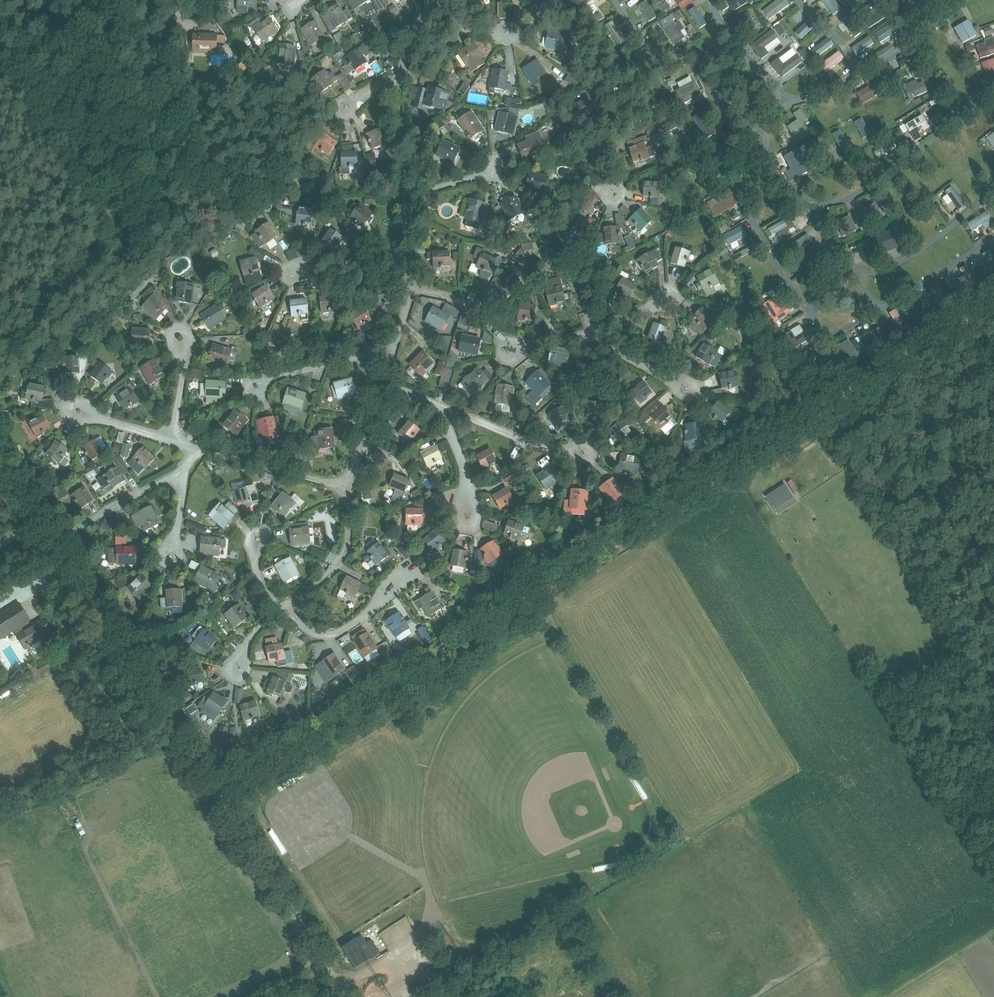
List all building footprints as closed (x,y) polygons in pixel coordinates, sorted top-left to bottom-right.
[(237,13),(239,16),(246,17),(254,17),(255,10),(256,0),(238,0),(237,7),(237,13)] [(354,2),(355,1),(358,8),(370,1),(377,13),(384,10),(378,0),(353,0),(354,2)] [(552,0),(547,0),(539,4),(548,21),(563,13),(560,7),(557,9),(552,0)] [(674,2),(681,11),(697,0),(677,0),(674,2)] [(747,4),(745,0),(735,0),(728,4),(733,12),(747,4)] [(789,5),(785,0),(778,0),(763,12),(769,20),(789,5)] [(832,15),(840,9),(834,0),(821,0),(832,15)] [(855,11),(862,6),(857,0),(846,0),(855,11)] [(900,4),(905,11),(923,0),(908,0),(900,4)] [(649,22),(655,18),(644,1),(637,6),(649,22)] [(723,11),(729,8),(726,3),(720,7),(723,11)] [(509,4),(497,4),(497,19),(509,18),(509,4)] [(663,13),(669,9),(665,4),(660,9),(663,13)] [(397,11),(393,5),(388,9),(391,15),(397,11)] [(698,29),(706,24),(694,6),(687,11),(698,29)] [(325,14),(325,15),(321,16),(330,32),(333,30),(346,22),(352,19),(347,10),(341,14),(338,7),(331,11),(330,9),(328,8),(326,8),(324,10),(324,12),(325,14)] [(519,9),(511,9),(510,20),(519,20),(519,9)] [(870,25),(883,20),(878,9),(865,14),(870,25)] [(672,16),(660,23),(662,27),(674,46),(685,39),(680,32),(684,30),(679,22),(676,25),(673,21),(675,19),(678,23),(683,19),(678,11),(672,15),(672,16)] [(232,21),(228,12),(221,15),(225,24),(232,21)] [(750,13),(728,22),(733,33),(755,23),(750,13)] [(495,16),(487,18),(489,25),(497,23),(495,16)] [(842,21),(852,38),(859,34),(849,17),(842,21)] [(254,30),(258,36),(256,37),(255,38),(254,39),(254,40),(255,42),(256,43),(257,44),(259,44),(260,43),(262,42),(277,32),(269,19),(263,23),(260,19),(249,25),(252,31),(254,30)] [(800,39),(814,27),(807,20),(794,31),(800,39)] [(968,21),(953,29),(962,45),(977,37),(968,21)] [(605,27),(618,47),(625,43),(612,22),(605,27)] [(324,38),(320,32),(315,23),(302,30),(311,45),(324,38)] [(359,23),(352,27),(356,34),(363,30),(359,23)] [(779,25),(774,29),(778,34),(783,30),(779,25)] [(891,25),(875,35),(880,43),(897,33),(891,25)] [(991,28),(984,30),(986,38),(993,35),(991,28)] [(693,29),(687,32),(691,38),(696,35),(693,29)] [(778,39),(772,31),(750,47),(761,61),(769,55),(764,49),(778,39)] [(549,33),(546,48),(567,53),(569,44),(564,43),(565,37),(549,33)] [(194,46),(188,46),(188,65),(195,65),(195,55),(210,55),(210,52),(216,52),(216,45),(228,46),(229,37),(216,37),(194,36),(194,46)] [(867,36),(851,48),(857,56),(873,44),(867,36)] [(826,37),(813,48),(819,55),(833,45),(826,37)] [(977,47),(981,60),(990,57),(993,56),(993,38),(984,41),(985,44),(977,47)] [(334,39),(329,42),(332,48),(337,45),(334,39)] [(311,49),(307,41),(303,43),(307,51),(311,49)] [(473,45),(459,55),(467,67),(468,67),(472,72),(484,65),(480,59),(482,58),(473,45)] [(293,66),(294,58),(295,48),(280,46),(277,64),(293,66)] [(338,46),(331,50),(335,56),(342,51),(338,46)] [(345,59),(341,61),(345,67),(342,69),(347,77),(355,71),(367,64),(364,59),(369,56),(363,47),(345,59)] [(838,51),(821,63),(827,70),(843,58),(838,51)] [(806,52),(801,56),(804,61),(809,57),(806,52)] [(781,79),(803,63),(797,55),(783,65),(779,59),(771,65),(781,79)] [(993,86),(993,58),(981,63),(993,86)] [(523,70),(528,79),(531,83),(545,74),(537,61),(523,70)] [(565,61),(563,68),(569,70),(571,63),(565,61)] [(505,89),(506,83),(508,74),(493,70),(489,86),(490,86),(489,91),(494,92),(495,87),(505,89)] [(311,81),(316,88),(317,87),(321,93),(333,85),(333,84),(338,81),(333,73),(327,76),(325,72),(311,81)] [(906,73),(897,75),(899,82),(908,80),(906,73)] [(887,90),(877,74),(864,82),(867,88),(856,95),(862,106),(887,90)] [(341,85),(345,83),(341,75),(336,78),(341,85)] [(568,77),(565,82),(575,89),(578,84),(568,77)] [(296,78),(287,85),(293,87),(299,82),(296,78)] [(894,86),(890,78),(884,81),(889,89),(894,86)] [(668,87),(673,84),(671,79),(665,81),(668,87)] [(916,81),(903,87),(909,102),(914,100),(911,94),(914,93),(916,98),(927,93),(923,82),(917,84),(916,81)] [(675,92),(682,106),(701,95),(694,82),(675,92)] [(265,90),(267,93),(272,89),(267,83),(263,86),(266,90),(265,90)] [(465,84),(459,93),(464,96),(470,87),(465,84)] [(450,94),(444,92),(429,88),(425,106),(426,106),(426,107),(431,109),(431,108),(445,111),(448,101),(447,101),(449,95),(450,96),(450,94)] [(419,90),(416,101),(414,108),(421,110),(423,103),(426,92),(419,90)] [(588,100),(573,107),(580,121),(588,117),(587,116),(594,113),(588,100)] [(714,113),(710,107),(707,110),(705,111),(708,116),(714,113)] [(498,122),(495,131),(510,135),(513,125),(515,117),(518,118),(520,110),(510,108),(501,109),(498,122)] [(788,128),(797,141),(798,143),(811,134),(805,125),(808,122),(800,110),(793,115),(797,121),(792,125),(788,128)] [(705,112),(693,118),(706,141),(717,134),(705,112)] [(458,121),(465,131),(470,140),(483,131),(471,113),(458,121)] [(448,116),(443,120),(448,125),(452,121),(448,116)] [(921,116),(906,125),(915,142),(922,138),(919,133),(919,132),(917,128),(926,123),(921,116)] [(681,135),(688,131),(680,117),(661,128),(665,135),(677,128),(681,135)] [(853,122),(862,138),(870,133),(861,117),(853,122)] [(560,124),(557,119),(547,123),(549,128),(560,124)] [(446,127),(440,120),(433,126),(439,133),(446,127)] [(816,125),(809,129),(813,135),(820,131),(816,125)] [(840,129),(831,134),(841,152),(851,147),(840,129)] [(382,131),(367,135),(369,144),(370,143),(372,150),(386,146),(382,131)] [(431,138),(426,131),(416,138),(421,145),(431,138)] [(902,136),(899,131),(893,134),(897,140),(902,136)] [(534,163),(543,159),(545,158),(542,153),(541,154),(538,147),(544,145),(540,134),(536,136),(527,140),(528,142),(518,147),(524,161),(532,157),(534,163)] [(324,135),(319,143),(315,147),(323,152),(329,156),(337,144),(324,135)] [(640,162),(649,159),(656,157),(653,149),(646,151),(644,144),(646,143),(644,137),(639,139),(627,143),(629,149),(634,163),(640,161),(640,162)] [(453,164),(459,150),(443,142),(436,156),(453,164)] [(893,142),(874,154),(878,160),(897,148),(893,142)] [(793,153),(784,158),(791,171),(786,174),(791,182),(811,171),(806,162),(804,158),(808,155),(804,148),(793,153)] [(350,176),(350,169),(351,169),(351,168),(358,167),(357,153),(341,154),(342,168),(339,168),(339,176),(350,176)] [(369,163),(376,161),(374,153),(366,155),(369,163)] [(680,165),(686,162),(683,157),(677,160),(680,165)] [(668,177),(674,173),(670,165),(664,168),(668,177)] [(315,183),(308,171),(302,175),(309,186),(315,183)] [(959,171),(953,176),(955,179),(962,175),(959,171)] [(657,178),(654,172),(649,175),(651,181),(657,178)] [(526,188),(542,193),(543,193),(542,196),(548,198),(551,186),(545,185),(547,179),(530,174),(526,188)] [(328,188),(325,181),(320,183),(323,190),(328,188)] [(659,199),(659,198),(664,199),(665,198),(666,197),(667,195),(667,193),(665,191),(664,191),(660,191),(660,184),(644,183),(643,197),(650,198),(650,199),(659,199)] [(965,206),(952,188),(945,193),(958,212),(965,206)] [(281,189),(270,196),(279,214),(292,216),(293,210),(283,208),(278,198),(284,194),(281,189)] [(731,191),(707,205),(710,210),(714,207),(717,212),(727,206),(728,209),(738,203),(731,191)] [(941,201),(937,196),(932,200),(936,205),(941,201)] [(373,197),(365,197),(365,206),(374,205),(373,197)] [(518,222),(516,217),(523,213),(515,198),(502,205),(509,220),(510,220),(512,225),(515,225),(517,224),(518,222)] [(586,200),(580,207),(585,211),(591,204),(586,200)] [(478,231),(480,223),(481,223),(485,206),(470,202),(468,211),(466,221),(465,227),(478,231)] [(363,228),(371,217),(354,204),(349,211),(353,214),(349,220),(356,225),(357,224),(363,228)] [(862,210),(869,225),(882,219),(875,204),(862,210)] [(296,226),(305,227),(305,226),(312,226),(314,212),(298,210),(296,226)] [(641,210),(630,220),(627,223),(632,228),(634,226),(640,233),(652,222),(641,210)] [(986,212),(967,225),(972,232),(982,226),(985,230),(993,224),(986,212)] [(243,231),(249,218),(240,214),(234,227),(243,231)] [(501,217),(495,220),(498,227),(504,225),(501,217)] [(616,228),(611,229),(604,229),(606,245),(621,244),(621,235),(619,235),(619,231),(618,228),(622,228),(621,217),(615,217),(616,228)] [(845,237),(853,233),(857,232),(850,217),(845,219),(840,221),(842,226),(840,227),(845,237)] [(787,218),(767,230),(771,236),(775,234),(786,228),(787,230),(793,227),(787,218)] [(577,237),(575,241),(574,243),(576,245),(578,245),(580,244),(582,240),(583,242),(589,234),(587,233),(591,228),(580,219),(570,232),(577,237)] [(906,219),(899,222),(909,243),(916,240),(906,219)] [(256,234),(252,237),(260,249),(277,238),(269,224),(255,233),(256,234)] [(742,227),(724,237),(729,246),(746,236),(742,227)] [(891,232),(898,248),(907,244),(900,228),(891,232)] [(338,244),(342,238),(331,230),(321,243),(334,252),(339,245),(338,244)] [(225,241),(219,232),(210,237),(215,247),(225,241)] [(669,232),(664,238),(668,241),(673,235),(669,232)] [(888,252),(898,248),(891,232),(882,236),(888,252)] [(807,235),(791,246),(796,253),(812,243),(807,235)] [(879,256),(888,252),(882,236),(872,240),(879,256)] [(863,244),(869,260),(879,256),(872,240),(863,244)] [(532,243),(522,246),(524,251),(533,249),(532,243)] [(504,257),(512,253),(509,246),(501,249),(504,257)] [(253,247),(249,253),(261,261),(264,255),(253,247)] [(300,247),(286,252),(289,262),(303,257),(300,247)] [(719,251),(724,259),(729,255),(724,247),(719,251)] [(478,248),(474,258),(480,260),(476,268),(481,271),(480,273),(481,276),(486,279),(489,278),(490,275),(491,275),(493,269),(494,267),(499,269),(503,260),(498,258),(497,260),(484,254),(485,252),(478,248)] [(691,253),(675,249),(670,265),(684,269),(687,260),(688,260),(691,253)] [(209,253),(212,259),(218,257),(215,250),(209,253)] [(521,250),(512,260),(527,263),(521,250)] [(822,257),(817,250),(801,261),(806,268),(822,257)] [(990,251),(983,256),(990,267),(983,271),(988,279),(993,275),(993,259),(990,251)] [(440,273),(441,269),(443,269),(443,267),(450,267),(449,253),(427,254),(427,261),(433,260),(434,269),(435,269),(434,273),(435,274),(436,275),(437,275),(439,275),(440,274),(440,273)] [(651,253),(637,262),(642,269),(643,268),(646,274),(659,266),(651,253)] [(256,259),(240,263),(244,278),(246,286),(261,280),(259,273),(257,262),(256,259)] [(517,275),(525,276),(526,264),(518,263),(517,275)] [(708,264),(694,274),(697,278),(699,284),(696,286),(699,294),(704,292),(706,297),(715,293),(713,288),(718,285),(712,270),(708,264)] [(211,265),(206,268),(211,276),(216,273),(211,265)] [(978,286),(966,266),(959,271),(966,281),(959,286),(964,294),(978,286)] [(160,271),(152,269),(150,275),(159,278),(160,271)] [(516,274),(496,285),(504,299),(524,287),(516,274)] [(534,277),(526,282),(529,287),(537,282),(534,277)] [(543,282),(546,292),(549,307),(558,305),(558,304),(565,302),(561,288),(559,278),(543,282)] [(615,293),(623,297),(623,296),(629,299),(637,287),(623,279),(615,293)] [(951,300),(940,282),(933,287),(940,297),(934,301),(938,308),(951,300)] [(191,304),(192,294),(193,286),(178,284),(176,302),(191,304)] [(273,299),(265,287),(252,295),(260,309),(268,304),(267,303),(273,299)] [(143,308),(149,314),(156,321),(166,310),(154,298),(156,295),(150,289),(141,298),(148,303),(143,308)] [(393,304),(391,289),(375,291),(377,307),(386,306),(386,305),(393,304)] [(774,291),(769,294),(772,299),(777,296),(774,291)] [(783,295),(787,301),(791,298),(787,292),(783,295)] [(966,300),(963,293),(957,297),(960,303),(966,300)] [(338,311),(337,307),(336,297),(320,299),(322,314),(331,313),(331,312),(338,311)] [(775,299),(762,307),(776,330),(782,326),(779,321),(791,314),(786,307),(781,310),(775,299)] [(292,318),(301,317),(301,314),(308,313),(306,300),(290,302),(292,318)] [(520,305),(518,321),(527,322),(527,321),(534,322),(536,307),(520,305)] [(210,330),(218,324),(225,320),(217,307),(201,317),(210,330)] [(489,307),(483,313),(489,318),(495,312),(489,307)] [(350,316),(358,330),(366,326),(365,325),(371,321),(364,309),(350,316)] [(426,322),(441,331),(449,318),(433,309),(426,322)] [(691,322),(705,332),(715,318),(706,312),(705,313),(700,309),(691,322)] [(754,309),(744,317),(750,325),(760,318),(754,309)] [(896,309),(888,313),(895,327),(903,323),(896,309)] [(931,311),(926,315),(929,319),(934,316),(931,311)] [(456,325),(467,329),(471,318),(461,314),(456,325)] [(653,324),(647,340),(662,346),(665,340),(660,338),(664,328),(653,324)] [(250,327),(243,331),(243,338),(256,337),(255,335),(252,331),(250,327)] [(257,327),(252,331),(255,335),(260,332),(257,327)] [(746,328),(738,333),(741,338),(749,334),(746,328)] [(779,337),(785,333),(782,328),(776,332),(779,337)] [(868,353),(887,342),(879,328),(872,333),(876,339),(864,346),(868,353)] [(132,346),(140,346),(150,347),(150,332),(133,331),(132,346)] [(792,351),(812,338),(807,331),(795,338),(791,332),(783,337),(792,351)] [(485,333),(483,342),(492,344),(491,339),(485,333)] [(477,355),(480,341),(462,337),(459,352),(477,355)] [(625,339),(620,347),(630,352),(635,344),(625,339)] [(82,340),(79,354),(87,356),(89,341),(82,340)] [(837,346),(850,367),(860,361),(848,340),(837,346)] [(345,346),(339,342),(335,346),(342,350),(345,346)] [(696,358),(708,365),(714,369),(722,356),(723,357),(726,353),(720,349),(718,352),(704,344),(696,358)] [(226,367),(231,352),(214,347),(209,362),(226,367)] [(305,351),(309,357),(314,354),(310,347),(305,351)] [(552,349),(549,364),(566,368),(570,353),(552,349)] [(798,358),(812,382),(820,377),(810,360),(817,356),(812,349),(798,358)] [(457,364),(462,363),(451,350),(446,368),(456,365),(457,364)] [(423,354),(410,366),(421,377),(434,365),(423,354)] [(65,375),(79,374),(79,358),(63,359),(63,368),(65,368),(65,375)] [(90,377),(102,385),(106,380),(107,381),(113,373),(95,360),(91,366),(96,369),(90,377)] [(155,362),(141,369),(150,385),(163,377),(155,362)] [(439,363),(435,374),(442,376),(445,365),(439,363)] [(171,369),(170,377),(177,378),(178,370),(171,369)] [(537,373),(526,384),(533,391),(534,391),(528,396),(536,405),(542,400),(552,390),(553,389),(554,389),(557,386),(541,369),(538,373),(537,373)] [(329,380),(338,378),(336,370),(327,372),(329,380)] [(478,370),(464,381),(474,393),(488,381),(492,377),(487,370),(482,374),(478,370)] [(719,376),(722,390),(729,388),(729,390),(738,387),(735,372),(719,376)] [(838,379),(834,372),(828,376),(832,382),(838,379)] [(136,382),(133,376),(127,379),(130,385),(136,382)] [(611,377),(605,381),(611,388),(617,384),(611,377)] [(356,395),(352,380),(335,385),(339,400),(356,395)] [(319,392),(321,385),(314,382),(311,390),(319,392)] [(225,384),(207,383),(206,405),(217,405),(218,399),(224,399),(225,384)] [(631,402),(635,399),(641,405),(648,399),(647,398),(652,394),(643,383),(626,396),(631,402)] [(23,391),(21,400),(26,401),(35,402),(35,401),(42,402),(45,388),(29,385),(28,392),(23,391)] [(553,389),(552,390),(559,397),(565,391),(559,385),(557,386),(554,389),(553,389)] [(618,385),(611,390),(616,396),(623,391),(618,385)] [(513,389),(498,387),(495,404),(511,407),(513,389)] [(131,408),(139,403),(130,389),(117,398),(124,410),(130,407),(131,408)] [(306,396),(303,395),(288,390),(284,405),(284,413),(296,417),(301,410),(302,411),(306,396)] [(475,397),(470,403),(477,407),(481,401),(475,397)] [(566,397),(559,401),(563,407),(569,403),(566,397)] [(753,403),(757,406),(762,400),(758,397),(753,403)] [(709,411),(702,403),(697,408),(704,415),(709,411)] [(718,403),(709,414),(715,418),(714,419),(721,425),(731,413),(718,403)] [(566,406),(549,416),(558,431),(571,423),(567,416),(571,414),(566,406)] [(672,418),(663,407),(651,418),(661,430),(668,424),(667,423),(672,418)] [(531,408),(525,413),(530,419),(537,414),(531,408)] [(756,411),(751,414),(754,419),(755,419),(756,422),(760,420),(759,417),(761,416),(759,411),(757,412),(756,411)] [(7,423),(10,415),(2,412),(0,416),(0,420),(7,423)] [(247,421),(234,412),(224,426),(236,435),(247,421)] [(650,419),(645,413),(637,420),(641,426),(650,419)] [(616,445),(624,439),(630,435),(622,423),(626,420),(623,416),(611,423),(614,428),(607,432),(616,445)] [(50,430),(43,417),(29,425),(37,439),(45,434),(44,433),(50,430)] [(193,417),(186,421),(181,423),(183,428),(195,422),(193,417)] [(277,437),(273,419),(258,422),(262,440),(277,437)] [(419,432),(408,422),(398,435),(410,445),(416,438),(415,437),(419,432)] [(529,424),(522,431),(527,435),(534,428),(529,424)] [(686,433),(685,433),(686,442),(687,450),(696,449),(696,451),(697,450),(697,448),(705,447),(704,439),(702,439),(700,424),(685,426),(686,433)] [(382,427),(381,435),(388,436),(389,429),(388,428),(382,427)] [(314,449),(318,449),(318,450),(333,448),(332,431),(317,432),(317,437),(313,437),(312,439),(312,448),(314,449)] [(118,432),(115,443),(122,445),(124,434),(118,432)] [(85,455),(86,457),(82,459),(85,465),(90,462),(90,463),(103,455),(95,441),(83,448),(86,454),(85,455)] [(56,442),(46,455),(59,464),(63,467),(66,467),(69,463),(69,460),(65,457),(63,456),(67,451),(56,442)] [(116,444),(113,451),(119,454),(122,446),(116,444)] [(442,460),(435,447),(421,454),(428,468),(436,464),(436,463),(442,460)] [(145,470),(155,459),(144,448),(133,460),(139,466),(140,465),(145,470)] [(490,468),(491,467),(494,472),(495,473),(496,474),(499,474),(500,473),(501,470),(497,464),(498,464),(490,450),(476,458),(483,470),(489,467),(490,468)] [(649,451),(651,461),(659,460),(656,450),(649,451)] [(375,455),(378,463),(384,460),(381,453),(375,455)] [(411,454),(402,460),(406,466),(407,465),(415,460),(411,454)] [(676,454),(670,458),(674,466),(680,463),(676,454)] [(34,467),(36,464),(39,466),(43,461),(36,456),(32,460),(33,461),(30,464),(34,467)] [(119,456),(113,460),(117,465),(122,462),(119,456)] [(622,456),(619,471),(637,474),(640,459),(622,456)] [(301,464),(300,470),(309,473),(311,467),(301,464)] [(533,472),(529,464),(519,469),(522,477),(533,472)] [(103,477),(97,481),(104,491),(111,486),(113,489),(125,482),(117,468),(103,477)] [(546,490),(553,486),(561,480),(553,468),(537,478),(546,490)] [(395,475),(389,488),(395,491),(391,500),(400,504),(404,496),(410,481),(395,475)] [(276,476),(273,487),(278,488),(281,478),(276,476)] [(505,482),(507,486),(511,484),(513,488),(515,492),(522,489),(520,485),(514,476),(505,482)] [(613,480),(600,489),(610,504),(623,495),(613,480)] [(785,484),(792,494),(797,491),(790,480),(785,484)] [(230,501),(235,499),(237,504),(243,503),(244,509),(259,505),(254,487),(246,490),(243,481),(228,486),(231,495),(228,495),(230,501)] [(766,498),(775,511),(778,517),(797,504),(793,499),(794,498),(785,485),(766,498)] [(77,504),(81,510),(93,502),(85,488),(71,497),(76,505),(77,504)] [(419,489),(412,494),(416,502),(425,499),(419,489)] [(493,497),(500,510),(506,506),(507,507),(515,503),(507,489),(493,497)] [(371,502),(368,490),(361,492),(364,504),(371,502)] [(571,502),(565,502),(564,514),(570,514),(571,509),(586,511),(587,493),(572,491),(571,502)] [(284,518),(295,505),(300,509),(305,504),(295,495),(290,500),(284,495),(272,508),(284,518)] [(233,517),(237,511),(229,503),(223,508),(220,505),(210,517),(223,529),(233,517)] [(142,525),(145,531),(159,525),(151,509),(137,515),(137,516),(132,518),(137,528),(142,525)] [(406,526),(408,526),(408,532),(413,532),(414,526),(415,526),(415,525),(422,525),(422,511),(406,510),(406,526)] [(115,527),(121,524),(120,521),(122,520),(118,513),(110,517),(115,527)] [(428,529),(435,525),(431,519),(426,523),(427,524),(425,525),(428,529)] [(104,521),(101,527),(107,531),(110,525),(104,521)] [(124,522),(119,526),(124,531),(129,526),(124,522)] [(188,522),(186,528),(192,531),(191,534),(195,536),(197,533),(204,536),(207,530),(188,522)] [(529,535),(522,532),(524,527),(509,522),(504,535),(510,538),(510,539),(518,542),(519,541),(526,543),(529,535)] [(290,526),(292,546),(310,544),(308,529),(307,524),(290,526)] [(445,542),(436,531),(424,541),(433,553),(441,548),(440,546),(445,542)] [(560,543),(567,543),(568,534),(560,534),(560,543)] [(125,535),(115,535),(114,545),(125,546),(125,535)] [(83,536),(75,541),(79,548),(87,542),(83,536)] [(203,539),(201,554),(219,556),(219,549),(225,549),(226,541),(203,539)] [(367,545),(367,547),(370,551),(367,553),(372,558),(370,559),(376,566),(389,557),(388,556),(384,551),(379,544),(377,545),(374,541),(373,541),(367,545)] [(505,563),(501,556),(502,556),(493,543),(481,550),(485,556),(483,557),(488,565),(489,564),(492,570),(505,563)] [(398,550),(406,560),(411,556),(403,546),(398,550)] [(117,550),(108,550),(109,565),(117,565),(135,565),(135,549),(131,549),(123,550),(117,550)] [(327,554),(312,549),(310,556),(325,561),(327,554)] [(468,554),(454,551),(451,567),(466,570),(468,561),(466,560),(468,554)] [(556,565),(559,558),(553,555),(550,562),(556,565)] [(276,567),(284,583),(298,576),(290,560),(276,567)] [(191,561),(188,568),(195,571),(198,564),(191,561)] [(319,564),(312,568),(316,575),(323,572),(319,564)] [(223,579),(211,573),(202,568),(195,582),(211,590),(212,590),(216,592),(223,579)] [(141,577),(129,589),(139,600),(152,588),(141,577)] [(347,577),(340,590),(347,594),(346,595),(354,599),(361,585),(347,577)] [(498,584),(489,586),(491,598),(498,596),(497,589),(499,589),(498,584)] [(166,591),(167,601),(167,607),(182,606),(181,590),(166,591)] [(231,596),(236,603),(240,600),(241,593),(238,590),(231,596)] [(432,594),(416,604),(420,612),(424,610),(428,617),(430,616),(432,619),(436,617),(436,614),(435,613),(437,612),(441,609),(432,594)] [(449,595),(443,599),(448,605),(453,602),(449,595)] [(0,617),(0,640),(16,631),(19,636),(17,637),(25,650),(52,633),(43,620),(31,628),(28,623),(30,621),(19,605),(0,617)] [(479,609),(464,606),(463,613),(472,615),(473,614),(478,615),(479,609)] [(234,629),(247,620),(241,612),(240,613),(236,608),(224,616),(234,629)] [(399,614),(386,623),(396,638),(409,629),(399,614)] [(199,620),(204,627),(209,623),(204,616),(199,620)] [(326,631),(336,630),(334,616),(324,617),(326,631)] [(152,618),(150,625),(156,627),(158,619),(152,618)] [(423,627),(418,630),(427,645),(433,642),(423,627)] [(364,630),(352,639),(354,643),(364,658),(368,663),(380,656),(376,650),(377,650),(367,635),(364,630)] [(195,642),(191,646),(203,657),(206,653),(217,641),(205,631),(201,635),(197,631),(192,637),(196,641),(195,642)] [(170,632),(163,635),(165,639),(167,638),(169,641),(173,639),(170,632)] [(304,636),(300,640),(304,645),(309,640),(304,636)] [(267,653),(265,654),(266,658),(268,657),(268,658),(270,664),(277,663),(278,668),(286,666),(294,664),(291,652),(284,654),(282,645),(266,649),(267,650),(267,653)] [(389,648),(380,654),(385,661),(394,655),(389,648)] [(265,651),(255,653),(257,661),(267,659),(265,651)] [(404,652),(397,657),(401,663),(408,658),(404,652)] [(326,683),(331,679),(344,670),(334,655),(321,664),(316,668),(326,683)] [(163,662),(168,670),(175,667),(174,663),(177,661),(175,656),(163,662)] [(353,667),(346,672),(352,681),(359,676),(353,667)] [(203,683),(200,669),(185,672),(188,688),(197,686),(197,684),(203,683)] [(282,699),(284,692),(289,694),(291,693),(293,688),(293,686),(286,684),(273,678),(267,693),(266,695),(272,698),(273,695),(282,699)] [(896,697),(902,694),(896,686),(891,689),(896,697)] [(205,697),(198,708),(203,711),(201,713),(214,722),(217,717),(226,704),(213,695),(209,700),(205,697)] [(244,722),(245,722),(246,725),(247,726),(249,727),(250,727),(252,726),(252,724),(251,720),(253,719),(253,718),(259,716),(255,702),(240,707),(244,722)] [(186,710),(190,715),(196,710),(193,706),(186,710)] [(292,725),(285,729),(289,735),(296,730),(292,725)] [(280,726),(274,729),(279,736),(284,732),(280,726)] [(228,728),(221,727),(219,738),(226,739),(228,728)] [(72,824),(77,837),(84,835),(80,821),(72,824)] [(362,936),(342,949),(355,970),(380,954),(372,940),(367,943),(362,936)]
